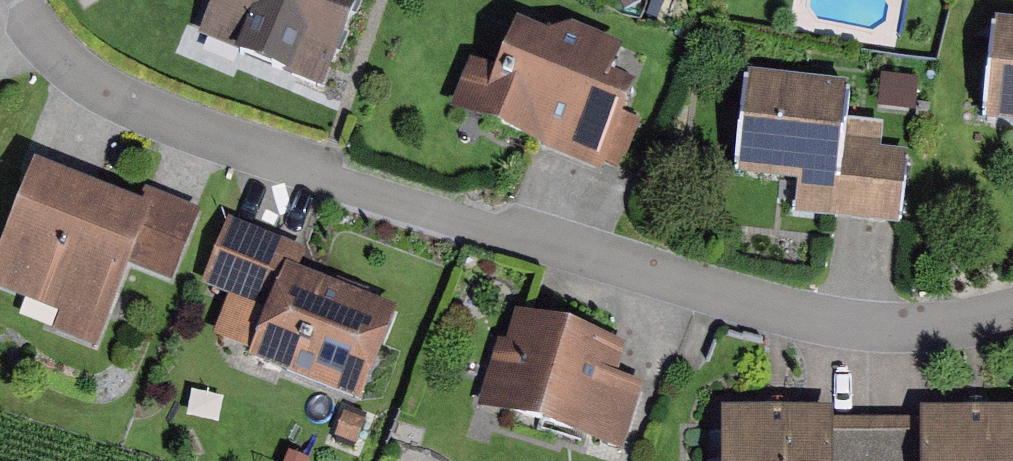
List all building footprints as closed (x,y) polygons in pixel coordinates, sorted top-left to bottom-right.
[(360,0),(213,0),(198,36),(254,60),(261,43),(330,72),(360,0)] [(996,22),(987,125),(1000,127),(1012,128),(1012,24),(996,22)] [(499,65),(473,55),(451,111),(545,148),(544,151),(601,174),(605,165),(621,171),(640,123),(624,116),(635,89),(611,79),(623,48),(571,27),(549,36),(516,23),(499,65)] [(846,84),(748,75),(743,131),(740,172),(739,179),(798,184),(795,220),(898,229),(904,151),(881,149),(883,126),(843,122),(846,84)] [(34,167),(0,253),(0,288),(60,312),(53,329),(97,346),(129,264),(170,281),(196,216),(149,197),(144,211),(34,167)] [(307,252),(228,220),(201,286),(268,313),(248,361),(361,407),(400,312),(299,271),(307,252)] [(630,349),(516,313),(483,417),(619,460),(643,385),(621,378),(630,349)] [(876,421),(833,421),(833,410),(721,410),(721,460),(877,460),(876,421)] [(876,421),(877,460),(1012,460),(1012,410),(920,411),(920,420),(876,421)]
